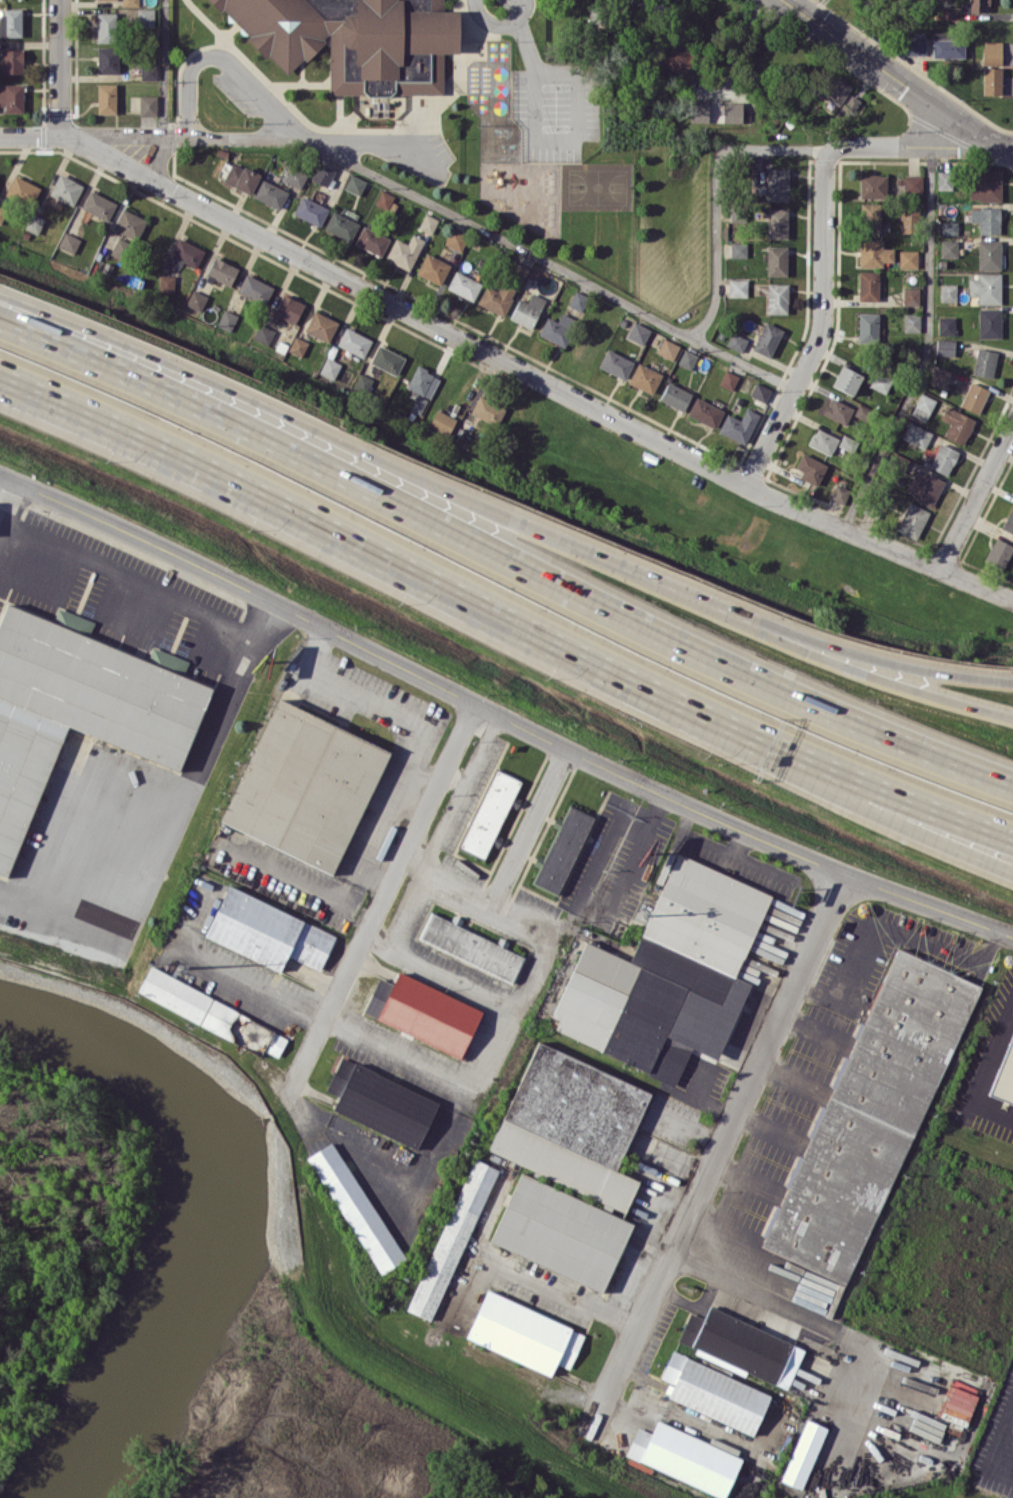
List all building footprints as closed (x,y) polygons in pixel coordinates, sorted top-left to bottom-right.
[(288,77),(329,35),(329,94),(443,94),(443,52),(458,53),(458,9),(445,9),(445,0),(211,0),(288,77)] [(969,1),(960,1),(960,11),(986,11),(986,0),(969,0),(969,1)] [(21,8),(3,8),(3,14),(0,14),(0,36),(21,36),(21,8)] [(137,8),(137,26),(154,27),(154,8),(137,8)] [(97,42),(117,42),(118,12),(97,12),(97,42)] [(903,55),(926,55),(925,32),(902,32),(903,55)] [(964,58),(964,38),(955,38),(955,32),(932,32),(932,57),(964,58)] [(1001,41),(983,40),(982,64),(1001,64),(1001,41)] [(684,75),(696,51),(675,41),(663,65),(684,75)] [(97,47),(97,73),(118,73),(118,46),(97,47)] [(1,73),(22,73),(23,49),(1,49),(1,73)] [(140,79),(158,80),(159,63),(141,62),(140,79)] [(1001,94),(1001,67),(982,67),(983,94),(1001,94)] [(851,88),(829,71),(815,89),(837,106),(851,88)] [(116,113),(116,84),(97,83),(97,113),(116,113)] [(23,84),(0,84),(0,102),(4,102),(5,113),(23,112),(23,84)] [(156,115),(157,95),(139,95),(139,115),(156,115)] [(854,111),(859,99),(849,95),(844,106),(854,111)] [(708,101),(689,101),(689,122),(708,122),(708,101)] [(722,122),(742,122),(742,102),(723,101),(722,122)] [(217,178),(251,193),(259,174),(230,161),(228,165),(224,163),(217,178)] [(311,179),(327,186),(335,168),(319,161),(311,179)] [(308,173),(291,165),(284,180),(300,188),(308,173)] [(789,168),(767,168),(766,200),(788,201),(789,168)] [(1001,170),(969,170),(969,200),(1001,201),(1001,170)] [(937,189),(952,189),(952,171),(937,171),(937,189)] [(73,205),(83,184),(59,173),(49,194),(73,205)] [(366,180),(351,173),(344,188),(360,195),(366,180)] [(40,187),(14,174),(4,194),(30,207),(40,187)] [(887,174),(860,174),(859,197),(886,197),(887,174)] [(922,175),(904,175),(904,192),(923,192),(922,175)] [(288,190),(261,179),(253,197),(280,209),(288,190)] [(394,196),(381,189),(373,203),(386,210),(394,196)] [(81,210),(109,221),(116,202),(89,191),(81,210)] [(321,226),(328,207),(301,196),(293,215),(321,226)] [(881,203),(860,202),(860,232),(880,232),(881,203)] [(8,210),(0,206),(0,224),(1,224),(8,210)] [(999,207),(971,208),(971,222),(979,222),(980,234),(999,233),(999,207)] [(139,239),(147,219),(121,208),(113,228),(139,239)] [(767,238),(788,238),(788,208),(767,208),(767,238)] [(900,209),(900,232),(917,231),(916,209),(900,209)] [(324,230),(352,240),(359,221),(331,211),(324,230)] [(38,234),(44,219),(31,213),(24,228),(38,234)] [(438,219),(424,214),(419,228),(433,233),(438,219)] [(941,234),(958,234),(958,221),(941,221),(941,234)] [(390,237),(363,225),(354,244),(381,256),(390,237)] [(444,244),(461,251),(468,235),(451,228),(444,244)] [(58,246),(73,254),(80,239),(65,231),(58,246)] [(394,237),(385,260),(412,270),(423,238),(412,234),(408,243),(394,237)] [(183,262),(197,268),(204,249),(178,238),(169,260),(181,265),(183,262)] [(859,266),(883,267),(883,261),(893,261),(894,248),(882,248),(883,239),(859,239),(859,266)] [(940,257),(957,257),(957,239),(940,240),(940,257)] [(978,270),(1000,269),(1000,239),(978,240),(978,270)] [(730,242),(730,257),(747,256),(746,242),(730,242)] [(787,246),(767,246),(766,275),(786,276),(787,246)] [(899,267),(917,267),(917,250),(899,250),(899,267)] [(416,274),(441,284),(450,263),(425,253),(416,274)] [(231,285),(238,268),(214,257),(206,274),(231,285)] [(473,301),(482,283),(455,270),(447,288),(473,301)] [(878,301),(879,271),(859,270),(858,300),(878,301)] [(274,286),(245,273),(237,291),(265,305),(274,286)] [(978,303),(1001,304),(1001,273),(978,273),(978,278),(969,278),(968,295),(978,295),(978,303)] [(157,290),(173,292),(175,276),(159,274),(157,290)] [(747,279),(729,279),(729,296),(747,297),(747,279)] [(498,291),(486,284),(477,303),(503,316),(517,289),(503,282),(498,291)] [(767,313),(787,313),(788,283),(767,283),(767,313)] [(956,284),(940,284),(940,301),(956,301),(956,284)] [(903,305),(920,305),(919,288),(903,288),(903,305)] [(186,305),(201,310),(206,295),(191,290),(186,305)] [(568,305),(583,312),(590,297),(575,290),(568,305)] [(519,298),(509,318),(531,328),(545,299),(532,292),(527,301),(519,298)] [(295,324),(304,304),(283,293),(273,313),(295,324)] [(979,338),(1001,337),(1001,308),(978,308),(979,338)] [(237,314),(223,309),(217,326),(231,331),(237,314)] [(328,342),(338,322),(314,310),(304,330),(328,342)] [(538,334),(564,347),(578,320),(562,312),(557,321),(547,316),(538,334)] [(858,343),(878,343),(879,312),(858,312),(858,343)] [(904,332),(920,331),(920,313),(904,313),(904,332)] [(938,316),(938,334),(955,335),(955,316),(938,316)] [(650,329),(633,321),(626,337),(643,344),(650,329)] [(752,350),(771,357),(783,329),(764,321),(752,350)] [(275,330),(259,323),(252,337),(268,345),(275,330)] [(365,357),(372,338),(344,327),(337,346),(365,357)] [(725,345),(741,352),(747,338),(731,331),(725,345)] [(288,350),(301,357),(308,342),(295,335),(288,350)] [(680,345),(664,338),(657,353),(673,360),(680,345)] [(954,356),(955,339),(937,338),(936,355),(954,356)] [(370,364),(398,374),(404,355),(377,345),(370,364)] [(997,352),(978,347),(972,373),(992,377),(997,352)] [(698,355),(684,348),(677,363),(691,370),(698,355)] [(598,367),(625,379),(633,360),(606,349),(598,367)] [(333,379),(341,363),(326,356),(319,373),(333,379)] [(653,393),(662,372),(637,362),(628,383),(653,393)] [(862,375),(841,365),(831,385),(853,395),(862,375)] [(440,377),(416,366),(406,387),(430,398),(440,377)] [(930,384),(947,387),(950,369),(933,366),(930,384)] [(739,376),(726,370),(719,383),(732,390),(739,376)] [(659,399),(683,411),(692,393),(668,381),(659,399)] [(989,389),(970,381),(960,405),(979,413),(989,389)] [(771,389),(755,382),(749,395),(765,402),(771,389)] [(927,420),(935,399),(920,393),(911,414),(927,420)] [(470,413),(496,425),(505,407),(479,394),(470,413)] [(411,409),(420,414),(428,400),(418,395),(411,409)] [(716,427),(723,409),(695,397),(687,415),(716,427)] [(846,425),(855,408),(832,397),(823,414),(846,425)] [(727,413),(718,431),(745,444),(759,414),(746,407),(740,419),(727,413)] [(950,423),(945,437),(965,444),(974,417),(945,407),(940,419),(950,423)] [(429,426),(449,434),(456,418),(435,409),(429,426)] [(902,438),(924,449),(932,432),(909,421),(902,438)] [(831,454),(838,437),(815,428),(808,445),(831,454)] [(837,445),(851,453),(858,442),(844,434),(837,445)] [(930,467),(949,474),(958,450),(939,443),(930,467)] [(802,471),(799,477),(817,485),(827,464),(802,452),(795,467),(802,471)] [(916,468),(904,493),(933,506),(944,481),(916,468)] [(850,489),(836,483),(830,499),(844,504),(850,489)] [(896,531),(918,539),(929,510),(907,502),(896,531)] [(1012,533),(1012,506),(1011,505),(1002,529),(1012,533)] [(1012,548),(1012,545),(995,537),(984,561),(1003,570),(1012,548)] [(181,769),(210,686),(183,676),(189,660),(152,647),(148,659),(88,638),(94,621),(58,608),(53,620),(3,603),(0,612),(0,872),(11,876),(63,727),(181,769)] [(335,873),(389,748),(274,699),(221,825),(335,873)] [(485,858),(502,816),(505,817),(521,780),(494,768),(461,848),(485,858)] [(593,815),(568,805),(562,819),(556,816),(551,826),(557,828),(545,855),(538,852),(533,864),(538,866),(531,883),(559,895),(593,815)] [(583,941),(553,1017),(558,1019),(553,1034),(676,1082),(689,1049),(718,1059),(749,981),(737,977),(770,892),(674,854),(632,961),(583,941)] [(204,937),(281,970),(287,956),(320,970),(336,933),(226,886),(204,937)] [(418,938),(513,982),(525,956),(429,912),(418,938)] [(903,939),(986,978),(848,1280),(764,1242),(903,939)] [(136,993),(276,1060),(288,1035),(148,968),(136,993)] [(482,1009),(397,972),(393,983),(379,976),(362,1014),(464,1058),(469,1047),(466,1045),(482,1009)] [(989,1097),(1012,1105),(1012,1027),(989,1097)] [(650,1088),(534,1042),(489,1154),(626,1209),(638,1180),(617,1171),(650,1088)] [(331,1111),(417,1148),(438,1100),(340,1057),(325,1091),(338,1096),(331,1111)] [(404,1260),(332,1140),(307,1156),(379,1275),(404,1260)] [(409,1312),(434,1321),(494,1167),(469,1157),(409,1312)] [(632,1220),(518,1173),(489,1243),(603,1291),(632,1220)] [(465,1339),(551,1374),(556,1363),(569,1369),(584,1332),(485,1291),(465,1339)] [(787,1388),(804,1346),(707,1308),(703,1317),(689,1312),(677,1341),(696,1348),(693,1354),(745,1374),(746,1372),(787,1388)] [(770,1393),(671,1352),(660,1378),(668,1381),(662,1396),(753,1433),(770,1393)] [(940,1418),(966,1426),(978,1387),(952,1379),(940,1418)] [(826,1427),(805,1419),(780,1481),(801,1489),(826,1427)] [(624,1457),(725,1497),(741,1456),(655,1421),(651,1432),(637,1426),(624,1457)] [(736,1454),(738,1449),(711,1437),(709,1443),(736,1454)]
